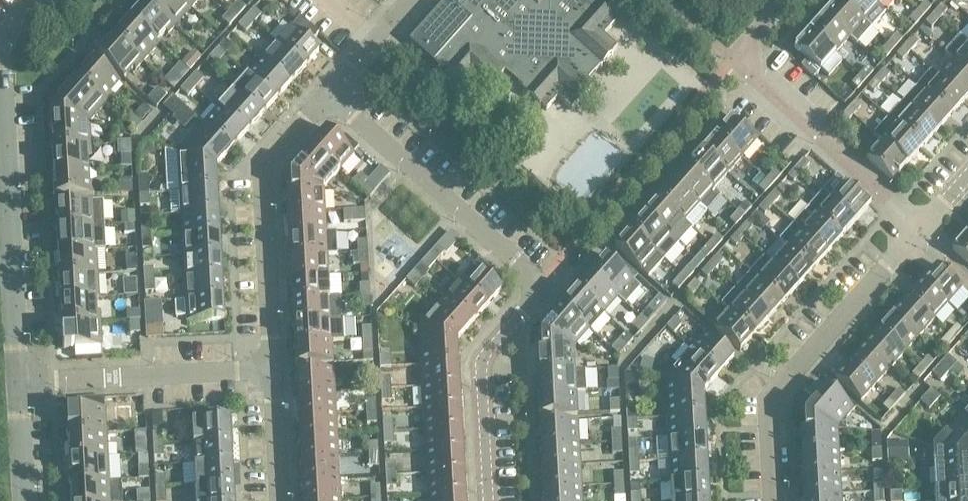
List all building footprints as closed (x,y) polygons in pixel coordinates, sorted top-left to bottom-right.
[(147,0),(146,0),(130,17),(156,41),(165,31),(168,33),(175,25),(147,0)] [(183,0),(147,0),(175,25),(191,8),(183,0)] [(462,1),(465,3),(459,9),(449,0),(446,0),(409,41),(433,63),(434,61),(440,67),(434,74),(440,79),(439,79),(440,80),(441,80),(452,89),(451,90),(452,91),(453,91),(458,95),(470,82),(484,94),(489,89),(490,89),(491,88),(490,87),(500,77),(501,76),(501,75),(506,70),(517,68),(518,80),(524,86),(521,88),(527,93),(526,94),(528,95),(528,94),(539,104),(538,105),(540,106),(540,105),(546,110),(558,97),(571,109),(576,103),(577,104),(578,103),(577,102),(587,91),(588,92),(589,91),(588,90),(593,84),(585,77),(592,69),(595,71),(600,66),(601,66),(602,65),(601,65),(611,54),(612,54),(613,53),(612,52),(617,47),(604,35),(615,22),(610,17),(610,16),(609,15),(609,16),(598,6),(598,5),(597,4),(597,5),(591,0),(462,0),(462,1)] [(840,0),(836,0),(823,14),(849,37),(864,21),(840,0)] [(873,0),(840,0),(864,21),(878,5),(873,0)] [(238,17),(246,8),(239,1),(230,11),(238,17)] [(923,16),(931,7),(925,2),(917,11),(923,16)] [(947,10),(941,5),(933,14),(939,19),(947,10)] [(262,15),(254,8),(246,17),(253,24),(262,15)] [(238,17),(230,11),(222,20),(230,27),(238,17)] [(923,16),(917,11),(909,20),(915,25),(923,16)] [(849,37),(823,14),(809,30),(835,53),(849,37)] [(939,19),(933,14),(925,22),(931,28),(939,19)] [(156,41),(130,17),(114,35),(143,61),(159,43),(156,41)] [(253,24),(246,17),(238,26),(246,33),(253,24)] [(291,26),(275,43),(304,68),(318,51),(291,26)] [(835,53),(809,30),(794,46),(811,61),(804,69),(813,77),(835,53)] [(894,48),(902,39),(896,34),(888,43),(894,48)] [(143,61),(114,35),(98,54),(124,77),(133,67),(136,69),(143,61)] [(904,46),(910,51),(918,42),(912,37),(904,46)] [(204,40),(199,45),(205,51),(210,45),(204,40)] [(233,47),(225,40),(217,49),(225,56),(233,47)] [(304,68),(275,43),(261,59),(289,84),(304,68)] [(894,48),(888,43),(880,52),(886,57),(894,48)] [(967,44),(953,60),(967,74),(967,45),(967,44)] [(904,46),(897,55),(903,60),(910,51),(904,46)] [(225,56),(217,49),(209,58),(217,65),(225,56)] [(190,70),(201,58),(195,53),(184,65),(190,70)] [(119,82),(93,58),(77,77),(106,103),(112,95),(110,93),(119,82)] [(289,84),(261,59),(246,75),(275,100),(289,84)] [(953,60),(938,76),(964,100),(967,96),(967,74),(953,60)] [(182,65),(173,74),(179,79),(187,70),(182,65)] [(865,80),(873,72),(867,66),(859,75),(865,80)] [(889,74),(884,69),(876,78),(882,83),(889,74)] [(964,100),(938,76),(931,70),(916,86),(924,92),(950,116),(964,100)] [(204,79),(197,72),(188,81),(196,88),(204,79)] [(275,100),(246,75),(233,91),(260,116),(275,100)] [(865,80),(859,75),(852,84),(857,89),(865,80)] [(106,103),(77,77),(57,99),(54,107),(51,106),(51,108),(89,121),(106,103)] [(882,83),(876,78),(868,87),(874,92),(882,83)] [(196,88),(188,81),(180,90),(188,97),(196,88)] [(157,107),(166,96),(158,89),(148,99),(157,107)] [(260,116),(233,91),(218,107),(246,132),(260,116)] [(950,116),(924,92),(910,108),(936,132),(950,116)] [(174,98),(165,107),(172,113),(180,104),(174,98)] [(847,110),(853,115),(861,107),(855,101),(847,110)] [(144,106),(136,115),(142,120),(149,111),(144,106)] [(246,132),(218,107),(203,124),(231,148),(246,132)] [(89,121),(51,108),(50,108),(53,109),(50,118),(52,147),(91,145),(89,121)] [(936,132),(910,108),(895,125),(921,148),(936,132)] [(847,110),(839,119),(845,124),(853,115),(847,110)] [(130,113),(125,118),(136,128),(141,123),(130,113)] [(731,117),(716,134),(742,157),(756,140),(731,117)] [(203,124),(177,152),(216,166),(231,148),(203,124)] [(921,148),(895,125),(881,141),(907,164),(921,148)] [(340,141),(326,128),(311,145),(339,170),(354,153),(358,148),(345,136),(340,141)] [(742,157),(716,134),(701,150),(727,173),(742,157)] [(121,164),(133,164),(132,138),(120,139),(121,164)] [(907,164),(881,141),(866,157),(892,180),(907,164)] [(91,145),(52,147),(53,171),(88,169),(88,156),(91,156),(91,145)] [(339,170),(311,145),(296,162),(300,165),(296,169),(294,176),(289,174),(288,175),(324,188),(339,170)] [(168,178),(177,177),(176,150),(167,150),(168,178)] [(727,173),(701,150),(687,166),(713,189),(727,173)] [(216,166),(177,152),(179,191),(217,189),(216,166)] [(809,164),(803,159),(795,168),(801,173),(809,164)] [(713,189),(687,166),(673,182),(698,205),(713,189)] [(801,173),(795,168),(787,176),(793,182),(801,173)] [(88,169),(53,171),(55,196),(93,194),(93,183),(89,183),(88,169)] [(774,170),(766,179),(772,185),(780,176),(774,170)] [(358,174),(351,182),(359,189),(366,181),(358,174)] [(752,182),(758,188),(766,179),(760,174),(752,182)] [(148,175),(138,176),(139,193),(149,192),(148,175)] [(324,188),(288,175),(288,176),(293,178),(290,185),(291,190),(286,191),(287,213),(325,211),(324,188)] [(131,179),(121,179),(122,191),(132,191),(131,179)] [(766,179),(758,188),(764,193),(772,185),(766,179)] [(698,205),(673,182),(658,198),(684,221),(698,205)] [(870,205),(844,182),(829,198),(855,221),(870,205)] [(366,185),(361,191),(369,197),(373,192),(366,185)] [(217,189),(179,191),(181,213),(218,211),(217,189)] [(780,196),(774,191),(766,200),(772,205),(780,196)] [(149,192),(139,193),(140,206),(150,205),(149,192)] [(684,221),(658,198),(644,214),(670,237),(684,221)] [(855,221),(829,198),(815,214),(841,238),(855,221)] [(103,225),(102,200),(55,203),(56,228),(103,225)] [(133,200),(120,201),(121,213),(133,212),(133,200)] [(772,205),(766,200),(759,208),(765,214),(772,205)] [(743,217),(751,208),(745,202),(737,211),(743,217)] [(343,210),(344,222),(357,221),(357,209),(343,210)] [(357,209),(357,221),(366,221),(365,209),(357,209)] [(218,211),(181,213),(182,234),(219,232),(218,211)] [(325,211),(287,213),(288,235),(326,233),(325,211)] [(743,217),(737,211),(729,220),(735,225),(743,217)] [(670,237),(644,214),(629,230),(655,253),(670,237)] [(841,238),(815,214),(801,230),(826,254),(841,238)] [(751,228),(745,223),(738,232),(743,237),(751,228)] [(151,224),(141,225),(142,236),(152,235),(151,224)] [(105,249),(103,225),(56,228),(58,252),(96,250),(105,249)] [(655,253),(629,230),(615,247),(640,270),(655,253)] [(826,254),(801,230),(786,247),(812,270),(826,254)] [(966,231),(951,248),(967,263),(967,233),(966,231)] [(219,232),(182,234),(183,256),(221,254),(219,232)] [(743,237),(738,232),(730,241),(736,246),(743,237)] [(326,233),(288,235),(290,256),(327,254),(326,233)] [(152,235),(142,236),(142,249),(152,248),(152,235)] [(714,249),(722,240),(716,235),(708,243),(714,249)] [(368,252),(367,240),(357,240),(358,252),(368,252)] [(714,249),(708,243),(701,252),(707,258),(714,249)] [(428,254),(436,261),(444,251),(437,245),(428,254)] [(812,270),(786,247),(772,263),(798,286),(812,270)] [(96,250),(58,252),(59,276),(98,274),(96,250)] [(368,252),(358,252),(358,264),(368,264),(368,252)] [(221,254),(183,256),(184,277),(222,275),(221,254)] [(327,254),(290,256),(291,278),(328,276),(327,254)] [(428,254),(421,263),(428,269),(436,261),(428,254)] [(605,255),(590,272),(618,297),(633,280),(605,255)] [(709,264),(715,269),(723,261),(717,255),(709,264)] [(798,286),(772,263),(764,256),(750,272),(783,302),(798,286)] [(125,270),(135,270),(135,260),(129,260),(125,265),(125,270)] [(479,260),(459,282),(486,306),(501,290),(488,277),(492,272),(479,260)] [(709,264),(701,273),(707,278),(715,269),(709,264)] [(937,264),(922,281),(948,304),(962,287),(937,264)] [(153,267),(143,268),(144,280),(154,279),(153,267)] [(686,281),(693,272),(688,267),(680,276),(686,281)] [(414,270),(406,279),(415,287),(423,278),(414,270)] [(618,297),(590,272),(575,288),(603,313),(618,297)] [(783,302),(750,272),(735,288),(769,318),(783,302)] [(98,274),(59,276),(60,300),(99,298),(98,274)] [(222,275),(184,277),(185,299),(223,297),(222,275)] [(328,276),(291,278),(292,299),(330,297),(328,276)] [(686,281),(680,276),(672,284),(678,290),(686,281)] [(154,279),(144,280),(145,292),(155,291),(154,279)] [(948,304),(922,281),(907,297),(933,320),(948,304)] [(459,282),(444,298),(472,322),(486,306),(459,282)] [(136,283),(126,284),(126,294),(137,294),(136,283)] [(370,295),(369,283),(359,284),(360,296),(370,295)] [(603,313),(575,288),(561,304),(589,329),(603,313)] [(680,297),(686,302),(694,293),(688,288),(680,297)] [(769,318),(735,288),(721,304),(729,311),(755,334),(769,318)] [(370,295),(360,296),(361,308),(371,307),(370,295)] [(223,297),(185,299),(187,322),(224,320),(223,297)] [(339,297),(330,297),(292,299),(293,321),(340,318),(339,297)] [(933,320),(907,297),(893,313),(919,336),(933,320)] [(99,298),(60,300),(62,324),(100,322),(100,311),(96,311),(95,299),(99,299),(99,298)] [(444,298),(418,327),(456,340),(472,322),(444,298)] [(589,329),(561,304),(546,321),(550,324),(546,328),(543,336),(573,347),(589,329)] [(647,323),(655,314),(648,308),(640,317),(647,323)] [(138,309),(128,310),(129,319),(138,319),(138,309)] [(755,334),(729,311),(714,327),(740,351),(755,334)] [(919,336),(893,313),(879,329),(904,352),(919,336)] [(647,323),(640,317),(632,326),(639,332),(647,323)] [(682,324),(674,317),(665,326),(673,333),(682,324)] [(331,319),(293,321),(294,343),(332,341),(331,319)] [(138,320),(128,320),(129,333),(139,333),(138,320)] [(100,322),(62,324),(63,349),(75,348),(76,359),(102,357),(102,347),(100,322)] [(156,324),(146,325),(147,337),(157,337),(156,324)] [(954,339),(962,330),(956,325),(948,334),(954,339)] [(372,338),(372,326),(362,327),(362,339),(372,338)] [(456,340),(418,327),(420,365),(458,363),(456,340)] [(904,352),(879,329),(864,345),(890,368),(904,352)] [(706,332),(690,349),(718,374),(733,357),(706,332)] [(611,349),(619,339),(612,333),(603,342),(611,349)] [(954,339),(948,334),(940,342),(946,348),(954,339)] [(573,347),(543,336),(540,344),(541,349),(536,350),(537,372),(575,370),(573,347)] [(372,338),(362,339),(363,351),(373,350),(372,338)] [(332,341),(294,343),(295,365),(333,363),(332,341)] [(890,368),(864,345),(850,361),(875,384),(890,368)] [(690,349),(665,378),(703,391),(718,374),(690,349)] [(646,350),(639,358),(644,363),(652,355),(646,350)] [(957,359),(949,353),(939,364),(947,370),(957,359)] [(389,354),(379,355),(380,367),(390,367),(389,354)] [(926,371),(934,362),(928,357),(920,366),(926,371)] [(875,384),(850,361),(835,377),(860,401),(875,384)] [(458,363),(420,365),(421,387),(459,385),(458,363)] [(947,370),(939,364),(933,370),(941,377),(947,370)] [(926,371),(920,366),(912,375),(918,380),(926,371)] [(374,367),(364,367),(364,380),(374,379),(374,367)] [(609,381),(609,371),(607,371),(607,368),(597,369),(598,381),(609,381)] [(333,369),(296,371),(297,393),(335,391),(333,369)] [(575,370),(537,372),(538,394),(576,392),(575,370)] [(618,380),(618,370),(609,371),(609,381),(618,380)] [(636,375),(624,376),(625,392),(637,391),(636,375)] [(390,376),(380,377),(381,389),(391,388),(390,376)] [(703,391),(665,378),(667,417),(704,414),(703,391)] [(810,408),(807,417),(837,427),(853,409),(825,384),(810,401),(813,405),(810,408)] [(459,385),(421,387),(422,408),(460,406),(459,385)] [(391,388),(381,389),(382,401),(392,400),(391,388)] [(917,388),(901,406),(908,413),(924,395),(917,388)] [(897,403),(905,394),(899,389),(891,398),(897,403)] [(335,391),(297,393),(298,415),(336,413),(335,391)] [(576,392),(538,394),(540,416),(577,414),(576,392)] [(897,403),(891,398),(883,407),(889,412),(897,403)] [(376,411),(376,399),(366,400),(366,411),(376,411)] [(620,412),(619,400),(609,400),(610,412),(620,412)] [(460,406),(422,408),(423,430),(461,428),(460,406)] [(66,410),(68,435),(106,432),(105,408),(66,410)] [(154,425),(178,425),(178,409),(154,410),(154,425)] [(376,411),(366,411),(367,423),(377,423),(376,411)] [(336,413),(298,415),(299,437),(337,434),(336,413)] [(704,414),(667,417),(668,438),(705,436),(704,414)] [(933,447),(967,459),(967,421),(961,415),(938,440),(936,447),(933,446),(933,447)] [(837,427),(807,417),(804,425),(804,430),(800,430),(801,453),(838,450),(837,427)] [(192,420),(193,442),(231,440),(229,418),(192,420)] [(636,418),(626,419),(627,431),(637,430),(636,418)] [(393,419),(383,420),(383,432),(393,431),(393,419)] [(577,421),(540,423),(541,445),(579,443),(577,421)] [(901,422),(890,435),(897,442),(908,429),(901,422)] [(461,428),(423,430),(425,451),(462,449),(461,428)] [(621,441),(621,429),(611,429),(611,441),(621,441)] [(393,431),(383,432),(384,444),(394,443),(393,431)] [(106,432),(68,435),(69,459),(108,456),(106,432)] [(162,432),(152,433),(153,444),(163,444),(162,432)] [(337,434),(299,437),(300,458),(338,456),(337,434)] [(705,436),(668,438),(669,459),(706,457),(705,436)] [(231,440),(193,442),(194,464),(232,462),(231,440)] [(621,441),(611,441),(612,453),(622,453),(621,441)] [(379,454),(378,442),(368,443),(369,454),(379,454)] [(902,442),(887,443),(888,458),(903,458),(902,442)] [(579,443),(541,445),(542,467),(580,465),(579,443)] [(163,444),(153,444),(153,457),(163,456),(163,444)] [(933,447),(933,448),(935,449),(933,456),(935,489),(967,487),(967,459),(933,447)] [(881,460),(881,448),(871,449),(871,461),(881,460)] [(462,449),(425,451),(426,473),(463,471),(462,449)] [(638,449),(628,450),(629,474),(639,473),(638,449)] [(838,450),(801,453),(802,474),(839,472),(838,450)] [(379,454),(369,454),(369,467),(379,466),(379,454)] [(108,456),(69,459),(70,483),(109,481),(108,456)] [(338,456),(300,458),(302,480),(339,478),(338,456)] [(706,457),(669,459),(670,481),(708,479),(706,457)] [(232,462),(194,464),(196,485),(233,483),(232,462)] [(395,463),(385,463),(386,475),(396,475),(395,463)] [(580,465),(542,467),(543,488),(581,486),(580,465)] [(463,471),(426,473),(427,495),(465,493),(463,471)] [(624,484),(623,472),(613,472),(614,484),(624,484)] [(839,472),(802,474),(803,496),(841,494),(839,472)] [(164,475),(154,476),(155,487),(165,487),(164,475)] [(396,475),(386,475),(386,487),(396,487),(396,475)] [(302,480),(303,500),(307,500),(340,499),(339,478),(302,480)] [(670,481),(671,500),(700,500),(709,500),(708,479),(670,481)] [(883,491),(882,479),(873,480),(873,492),(883,491)] [(70,483),(71,500),(110,500),(109,481),(70,483)] [(196,485),(196,500),(234,500),(233,483),(196,485)] [(624,484),(614,484),(614,496),(624,496),(624,484)] [(381,497),(380,485),(370,486),(371,498),(381,497)] [(543,488),(544,500),(582,500),(581,486),(543,488)] [(165,487),(155,487),(156,500),(166,499),(165,487)] [(935,489),(935,500),(967,500),(967,487),(935,489)] [(873,492),(874,500),(884,500),(883,491),(873,492)] [(889,491),(890,500),(902,500),(901,491),(889,491)] [(427,495),(427,500),(465,500),(465,493),(427,495)] [(630,493),(631,500),(641,500),(640,493),(630,493)]
